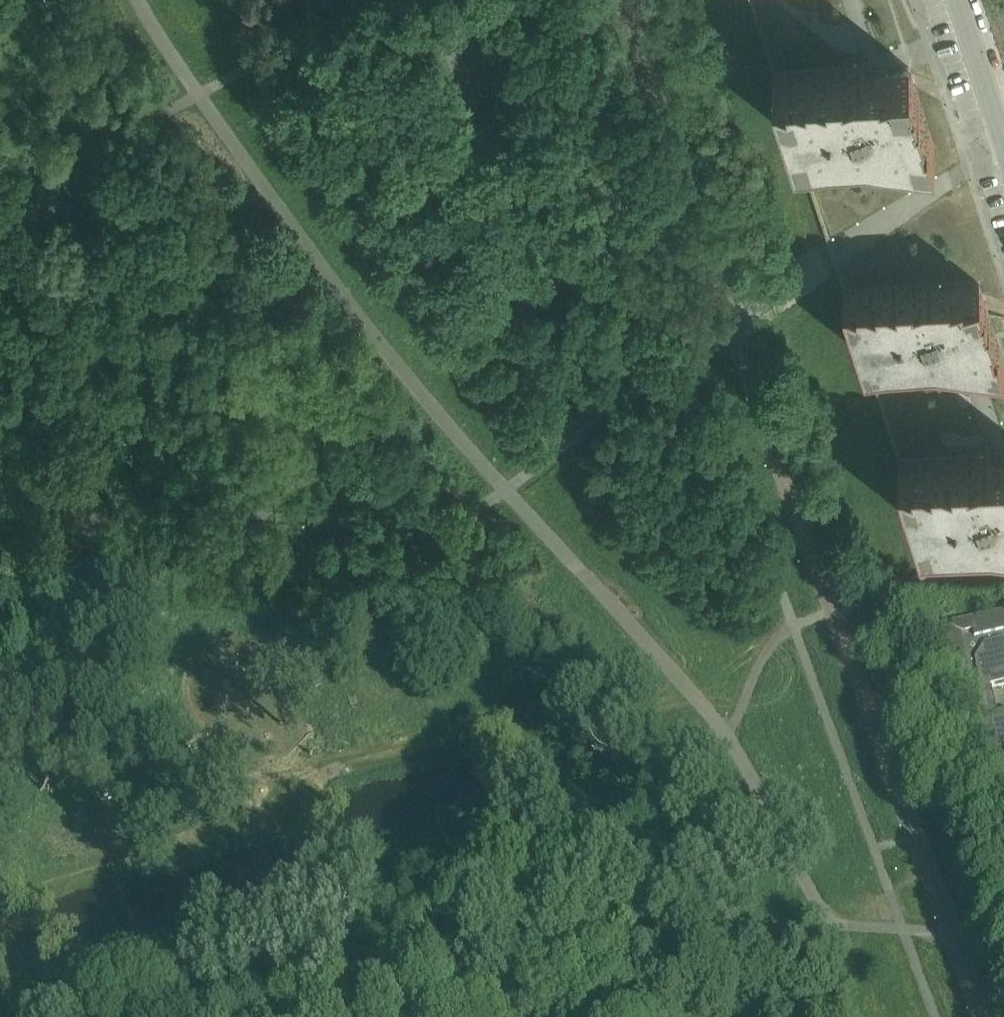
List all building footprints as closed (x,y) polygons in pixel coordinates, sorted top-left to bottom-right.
[(773,72),(794,139),(823,229),(842,287),(843,290),(864,356),(898,460),(919,526),(989,523),(1003,525),(1003,359),(989,313),(983,293),(979,283),(934,144),(888,0),(749,0),(773,72)] [(440,56),(457,105),(473,100),(455,50),(440,56)] [(474,136),(514,122),(508,107),(469,120),(474,136)] [(944,554),(930,559),(933,569),(947,564),(944,554)] [(945,626),(966,715),(970,714),(971,720),(967,721),(991,825),(1003,822),(1003,712),(997,714),(991,689),(995,688),(995,687),(1003,685),(1003,612),(945,626)]
